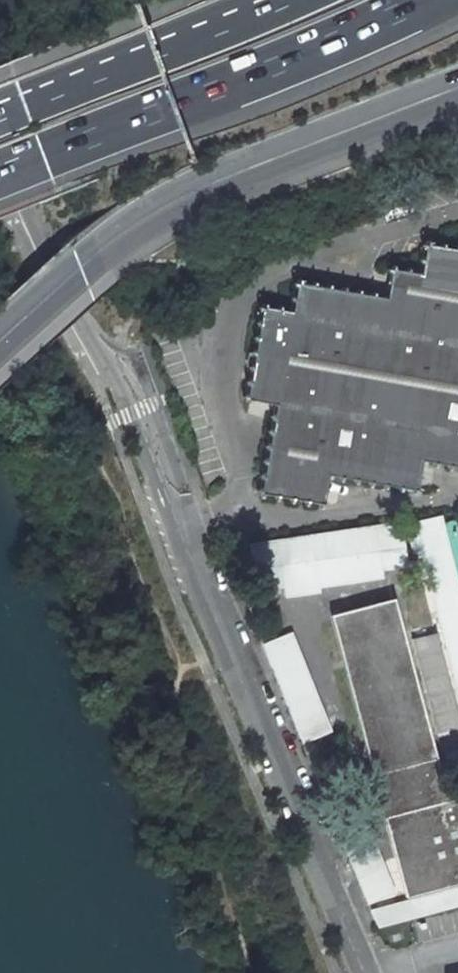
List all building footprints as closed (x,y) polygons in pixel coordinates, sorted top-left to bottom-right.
[(424,244),(419,273),(390,268),(384,298),(296,282),(290,312),(261,307),(245,399),(274,405),(258,494),(325,505),(330,475),(418,491),(423,461),(457,467),(457,250),(424,244)] [(440,516),(414,522),(419,540),(411,542),(414,557),(422,555),(457,692),(457,583),(440,516)] [(400,521),(247,543),(254,589),(281,585),(283,596),(317,591),(316,586),(382,577),(381,569),(407,565),(400,521)] [(445,800),(427,732),(425,725),(392,598),(328,615),(376,797),(375,797),(379,817),(382,816),(404,896),(457,882),(457,796),(445,800)] [(289,631),(261,643),(308,758),(337,745),(289,631)] [(457,747),(457,716),(436,631),(412,637),(441,751),(457,747)] [(366,905),(393,894),(364,822),(337,833),(366,905)] [(376,928),(457,906),(457,888),(369,911),(376,928)]
